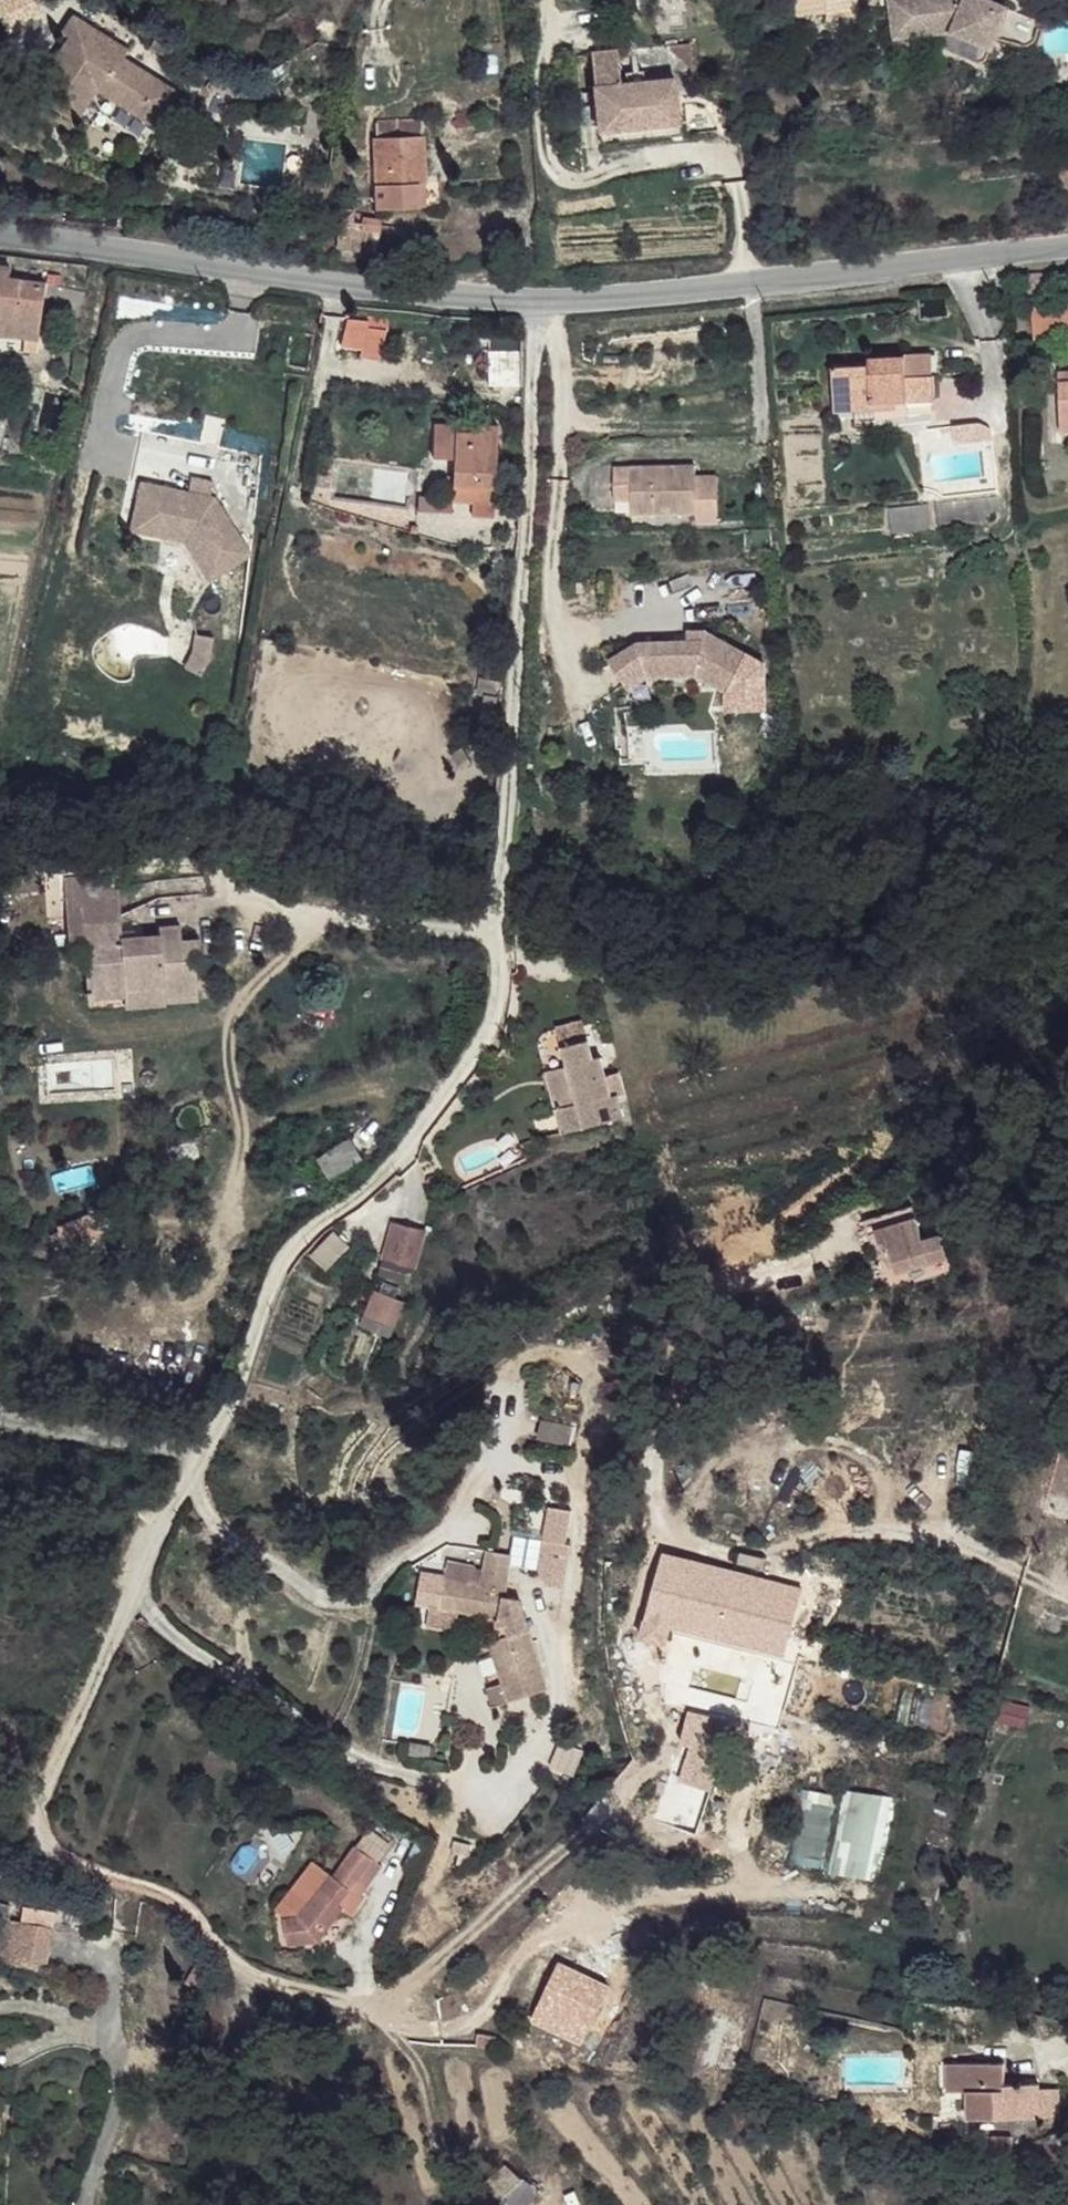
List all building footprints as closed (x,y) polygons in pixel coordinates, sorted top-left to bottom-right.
[(820,0),(816,0),(791,4),(793,25),(824,20),(820,0)] [(824,20),(824,28),(857,23),(854,0),(820,0),(824,20)] [(884,2),(892,46),(949,37),(961,43),(954,0),(896,0),(884,2)] [(961,43),(992,56),(997,42),(1025,52),(1030,50),(1042,18),(987,1),(972,6),(972,0),(954,0),(961,43)] [(75,125),(93,95),(151,130),(173,96),(117,62),(124,54),(67,20),(58,34),(67,39),(31,97),(75,125)] [(657,45),(657,69),(689,69),(689,45),(657,45)] [(589,60),(592,92),(618,90),(615,57),(589,60)] [(618,90),(592,92),(598,137),(666,129),(663,105),(675,104),(673,84),(618,90)] [(675,104),(663,105),(666,129),(598,137),(599,150),(688,142),(683,105),(675,104)] [(423,123),(377,125),(379,142),(375,142),(378,170),(401,168),(401,187),(427,186),(425,140),(422,141),(423,123)] [(401,168),(378,170),(378,189),(401,187),(401,168)] [(0,272),(0,336),(45,341),(49,296),(55,296),(57,287),(18,283),(19,274),(0,272)] [(1048,279),(1027,280),(1028,304),(1050,301),(1048,279)] [(1035,309),(1035,320),(1067,319),(1067,308),(1035,309)] [(279,315),(266,315),(265,328),(278,329),(279,315)] [(1035,320),(1036,342),(1067,341),(1067,319),(1035,320)] [(904,363),(905,383),(930,381),(929,360),(904,361),(904,363)] [(501,361),(489,361),(489,374),(510,396),(519,396),(521,382),(501,361)] [(520,361),(501,361),(521,382),(520,361)] [(869,372),(831,373),(833,416),(854,414),(877,415),(876,407),(930,405),(930,381),(905,383),(904,363),(868,365),(869,372)] [(0,412),(0,425),(10,426),(9,413),(0,412)] [(497,438),(434,434),(433,465),(451,467),(448,511),(469,512),(493,514),(497,438)] [(626,469),(608,469),(609,504),(628,504),(628,518),(692,515),(693,526),(714,525),(712,479),(692,479),(692,468),(626,469)] [(218,500),(144,485),(137,525),(194,537),(222,577),(255,554),(218,500)] [(448,511),(416,509),(416,524),(449,526),(448,511)] [(493,514),(469,512),(468,527),(492,529),(493,514)] [(194,537),(137,525),(136,533),(189,543),(216,583),(222,577),(194,537)] [(638,647),(608,666),(626,693),(647,681),(698,677),(727,692),(748,654),(706,633),(701,643),(688,645),(638,647)] [(688,645),(701,643),(706,633),(688,635),(688,645)] [(220,638),(202,637),(201,653),(193,669),(208,678),(219,658),(220,638)] [(561,692),(545,694),(546,710),(563,708),(561,692)] [(166,908),(127,907),(123,978),(137,979),(137,1006),(197,1010),(198,1018),(231,1020),(235,983),(240,982),(240,966),(223,965),(223,951),(201,951),(200,958),(164,956),(166,908)] [(137,979),(123,978),(120,1022),(196,1026),(197,1024),(231,1026),(231,1020),(198,1018),(197,1010),(137,1006),(137,979)] [(554,1033),(557,1051),(582,1046),(579,1029),(554,1033)] [(560,1069),(542,1070),(551,1140),(611,1127),(607,1105),(614,1103),(609,1081),(596,1084),(592,1064),(585,1065),(582,1046),(557,1051),(560,1069)] [(350,1147),(316,1166),(327,1185),(361,1167),(350,1147)] [(903,1190),(853,1205),(865,1243),(881,1239),(887,1256),(935,1241),(928,1218),(914,1221),(903,1190)] [(403,1231),(373,1219),(357,1257),(387,1269),(403,1231)] [(91,1220),(57,1234),(67,1254),(101,1241),(91,1220)] [(327,1243),(311,1249),(318,1266),(334,1260),(327,1243)] [(374,1298),(344,1287),(333,1313),(363,1325),(374,1298)] [(564,1557),(536,1550),(529,1576),(537,1594),(555,1598),(564,1557)] [(442,1569),(434,1611),(493,1625),(491,1632),(499,1643),(489,1648),(511,1688),(520,1701),(522,1704),(554,1684),(508,1603),(498,1600),(507,1563),(481,1558),(472,1590),(465,1589),(468,1576),(442,1569)] [(724,1586),(660,1569),(652,1604),(656,1605),(649,1634),(668,1638),(672,1624),(740,1641),(755,1579),(727,1573),(724,1586)] [(434,1611),(422,1609),(418,1629),(429,1631),(434,1611)] [(748,1662),(713,1661),(712,1677),(745,1679),(748,1662)] [(511,1688),(500,1694),(509,1709),(520,1701),(511,1688)] [(732,1720),(694,1711),(689,1741),(727,1749),(732,1720)] [(659,1775),(654,1802),(760,1822),(768,1780),(738,1775),(735,1790),(659,1775)] [(828,1870),(872,1880),(891,1797),(846,1787),(828,1870)] [(825,1863),(830,1791),(799,1789),(794,1861),(825,1863)] [(297,1913),(280,1912),(279,1938),(312,1937),(337,1905),(345,1911),(359,1893),(357,1891),(379,1862),(352,1842),(330,1872),(328,1870),(297,1913)] [(47,1963),(53,1924),(7,1918),(2,1957),(47,1963)] [(580,2041),(606,1982),(555,1959),(528,2018),(580,2041)] [(1011,2052),(958,2045),(954,2081),(968,2082),(966,2103),(1025,2111),(1029,2081),(1008,2079),(1011,2052)] [(521,2178),(505,2161),(484,2187),(501,2201),(521,2178)]
